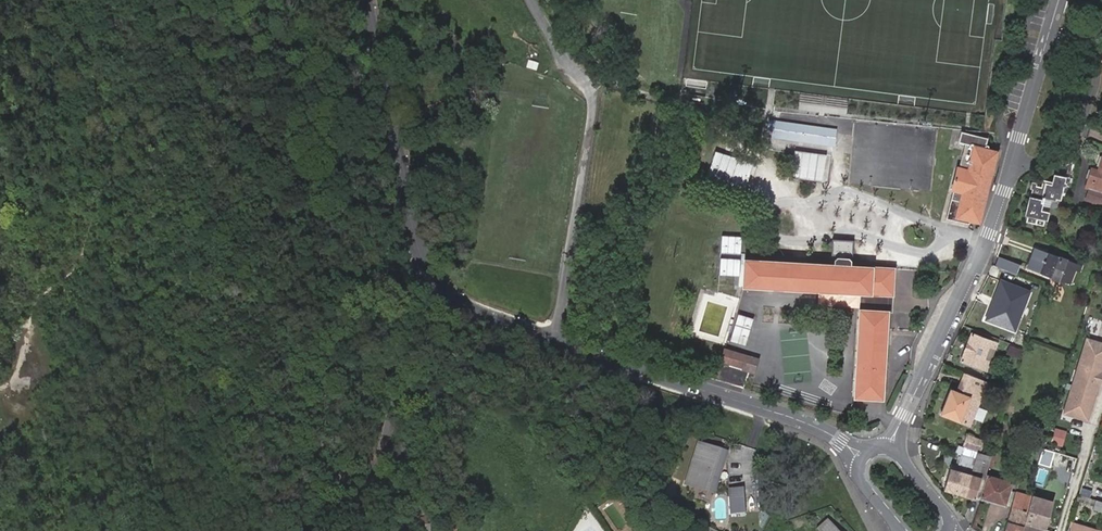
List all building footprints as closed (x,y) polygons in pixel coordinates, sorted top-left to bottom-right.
[(703,100),(688,98),(687,107),(702,109),(703,100)] [(769,119),(766,136),(835,145),(837,128),(769,119)] [(972,221),(982,223),(1003,152),(990,149),(993,137),(967,130),(964,141),(971,143),(949,217),(971,223),(972,221)] [(795,149),(791,176),(823,180),(827,153),(795,149)] [(754,163),(716,151),(708,177),(746,190),(754,163)] [(1100,169),(1093,167),(1087,186),(1091,187),(1088,197),(1101,202),(1101,161),(1100,169)] [(1071,185),(1073,180),(1063,177),(1061,184),(1052,181),(1050,187),(1039,184),(1028,221),(1046,226),(1050,212),(1045,210),(1048,201),(1066,207),(1073,185),(1071,185)] [(722,252),(742,254),(743,235),(723,234),(722,252)] [(1038,245),(1036,250),(1048,255),(1050,250),(1038,245)] [(1048,275),(1055,251),(1050,250),(1048,255),(1036,250),(1031,262),(1043,267),(1041,272),(1048,275)] [(1073,259),(1055,251),(1048,275),(1072,284),(1077,268),(1071,266),(1073,259)] [(722,257),(721,274),(737,275),(738,258),(722,257)] [(839,260),(838,266),(854,267),(854,262),(852,258),(841,257),(839,260)] [(998,266),(1009,270),(1013,261),(1002,257),(998,266)] [(838,266),(812,264),(747,260),(746,287),(862,294),(896,297),(897,270),(854,267),(838,266)] [(1009,270),(1019,274),(1023,265),(1013,261),(1009,270)] [(1043,267),(1031,262),(1029,267),(1041,272),(1043,267)] [(1031,290),(1000,278),(983,319),(1014,331),(1031,290)] [(894,313),(896,297),(862,294),(862,311),(891,313),(894,313)] [(980,325),(986,309),(979,306),(972,322),(980,325)] [(885,400),(891,313),(862,311),(857,399),(885,400)] [(748,344),(754,317),(739,314),(732,341),(748,344)] [(1002,344),(976,334),(964,362),(990,372),(993,364),(988,362),(994,350),(998,352),(1002,344)] [(1086,337),(1062,414),(1088,422),(1101,377),(1101,342),(1086,337)] [(1021,357),(1024,349),(1013,345),(1010,353),(1021,357)] [(754,374),(759,359),(725,348),(720,363),(754,374)] [(962,392),(955,389),(945,414),(963,421),(973,425),(988,391),(985,390),(988,380),(970,373),(962,392)] [(1055,429),(1053,444),(1065,445),(1066,430),(1055,429)] [(986,443),(970,436),(966,444),(982,451),(986,443)] [(727,452),(698,443),(685,484),(714,493),(727,452)] [(993,456),(968,447),(964,457),(986,464),(981,478),(984,479),(979,498),(982,499),(990,476),(987,475),(991,460),(993,456)] [(986,464),(964,457),(961,467),(953,464),(946,490),(978,500),(979,498),(984,479),(981,478),(986,464)] [(1015,484),(990,476),(982,499),(1008,508),(1015,484)] [(1030,506),(1050,511),(1052,502),(1029,496),(1032,488),(1019,485),(1009,523),(1024,527),(1030,506)] [(743,487),(729,488),(730,514),(745,513),(743,487)] [(1076,501),(1093,506),(1091,510),(1101,513),(1101,504),(1078,496),(1076,501)] [(1050,511),(1030,506),(1024,527),(1023,530),(1044,530),(1050,511)] [(828,519),(816,529),(818,530),(839,530),(828,519)] [(1066,530),(1098,530),(1069,522),(1066,530)]
